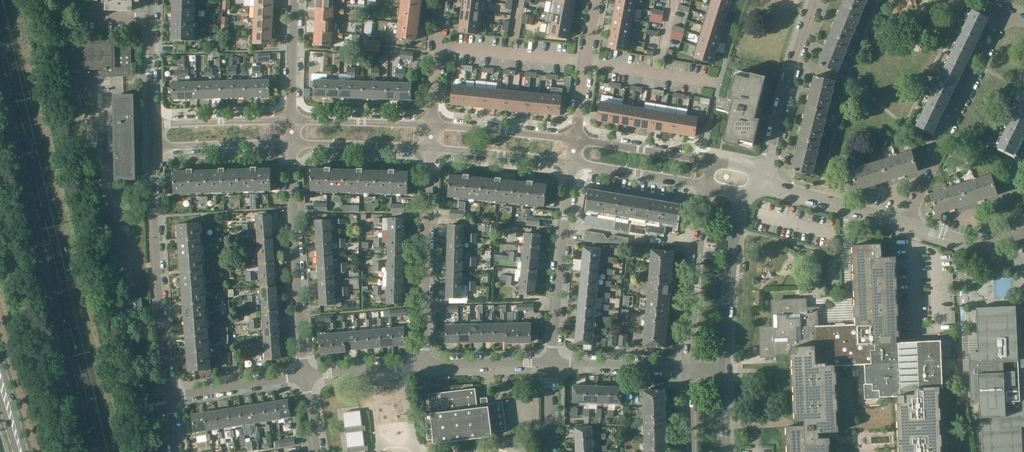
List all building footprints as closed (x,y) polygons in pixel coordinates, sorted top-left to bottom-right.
[(133,0),(104,0),(103,10),(130,11),(130,2),(133,2),(133,0)] [(173,8),(195,9),(195,0),(174,0),(173,8)] [(317,8),(333,9),(334,0),(317,0),(317,8)] [(487,2),(472,0),(463,0),(462,10),(485,13),(487,2)] [(616,4),(637,8),(638,0),(617,0),(616,4)] [(730,0),(711,0),(709,5),(729,11),(732,1),(730,0)] [(842,4),(862,12),(867,0),(844,0),(842,4)] [(575,6),(552,2),(550,13),(572,17),(575,6)] [(637,8),(616,4),(614,15),(634,19),(637,8)] [(857,25),(862,12),(842,4),(840,11),(840,12),(836,24),(834,27),(833,27),(830,34),(849,42),(857,25)] [(418,31),(418,26),(421,8),(403,5),(398,37),(417,40),(418,31)] [(729,11),(709,5),(706,15),(725,21),(729,11)] [(256,19),(272,20),(273,8),(257,7),(256,19)] [(173,8),(173,26),(172,40),(186,41),(192,41),(194,41),(195,9),(173,8)] [(317,8),(316,20),(332,21),(333,9),(317,8)] [(462,10),(461,20),(481,23),(483,13),(485,13),(462,10)] [(989,18),(972,10),(972,11),(970,14),(968,13),(967,15),(969,16),(961,34),(959,33),(958,34),(960,35),(958,39),(974,47),(988,18),(989,18)] [(572,17),(550,13),(549,13),(552,14),(550,23),(548,23),(547,23),(570,28),(572,17)] [(634,19),(614,15),(612,25),(632,29),(634,19)] [(725,21),(706,15),(703,25),(722,32),(725,21)] [(256,19),(255,31),(272,32),(272,20),(256,19)] [(316,20),(316,32),(332,33),(332,21),(316,20)] [(480,34),(481,23),(461,20),(460,32),(480,34)] [(570,28),(547,23),(545,34),(568,39),(570,28)] [(632,29),(612,25),(610,36),(630,40),(632,29)] [(722,32),(703,25),(699,36),(719,42),(722,32)] [(272,32),(255,31),(255,43),(271,44),(272,32)] [(332,33),(316,32),(315,46),(316,46),(316,45),(331,46),(332,33)] [(821,57),(820,60),(818,64),(820,65),(837,72),(842,60),(843,59),(845,54),(849,42),(830,34),(827,41),(828,42),(822,57),(821,57)] [(630,40),(610,36),(608,47),(628,51),(630,40)] [(719,42),(699,36),(696,46),(716,52),(719,42)] [(974,47),(958,39),(956,43),(954,42),(954,44),(956,45),(947,63),(945,62),(944,63),(946,64),(944,68),(961,76),(974,47)] [(365,40),(364,48),(379,50),(380,42),(365,40)] [(130,75),(130,70),(129,45),(112,45),(112,42),(110,42),(70,43),(68,43),(69,69),(71,69),(85,68),(85,76),(130,75)] [(716,52),(696,46),(693,57),(712,63),(716,52)] [(217,57),(217,52),(213,51),(208,52),(208,55),(209,61),(213,61),(213,57),(217,57)] [(401,59),(413,60),(413,53),(402,51),(401,59)] [(184,76),(184,68),(185,68),(184,56),(176,56),(177,70),(180,70),(180,76),(184,76)] [(961,76),(944,68),(943,72),(941,71),(940,72),(942,73),(933,92),(931,91),(930,92),(932,93),(930,97),(947,105),(961,76)] [(323,74),(322,74),(322,80),(315,80),(315,82),(312,81),(312,87),(315,87),(315,97),(327,97),(327,80),(327,74),(323,74)] [(733,100),(724,137),(754,144),(760,119),(756,118),(765,82),(735,75),(729,99),(733,100)] [(376,76),(372,76),(371,76),(371,82),(364,82),(363,98),(375,99),(376,82),(376,76)] [(817,76),(815,76),(813,84),(814,84),(810,100),(808,100),(807,107),(826,112),(835,81),(817,76)] [(400,77),(400,83),(399,100),(411,100),(411,91),(414,91),(415,85),(412,85),(412,83),(404,83),(404,81),(404,77),(400,77)] [(234,98),(246,97),(245,80),(233,81),(234,98)] [(246,97),(258,97),(257,80),(256,80),(245,80),(246,97)] [(257,80),(258,97),(270,97),(270,80),(262,80),(257,80)] [(327,80),(327,97),(339,98),(340,81),(327,80)] [(210,98),(222,98),(221,81),(209,82),(210,98)] [(222,98),(234,98),(233,81),(221,81),(222,98)] [(340,81),(339,98),(351,98),(352,81),(340,81)] [(351,98),(363,98),(364,82),(352,81),(351,98)] [(173,99),(186,99),(185,82),(173,83),(173,99)] [(186,99),(198,99),(197,82),(185,82),(186,99)] [(198,99),(210,98),(209,82),(197,82),(198,99)] [(375,99),(387,99),(388,82),(376,82),(375,99)] [(387,99),(399,100),(400,83),(388,82),(387,99)] [(452,104),(463,105),(465,87),(453,85),(452,104)] [(476,88),(465,87),(463,105),(474,106),(476,88)] [(474,106),(484,107),(486,89),(476,88),(474,106)] [(497,90),(486,89),(484,107),(495,108),(497,90)] [(495,108),(506,109),(508,91),(497,90),(495,108)] [(518,92),(508,91),(506,109),(517,111),(518,92)] [(529,93),(518,92),(517,111),(527,112),(529,93)] [(540,94),(529,93),(527,112),(538,113),(540,94)] [(551,95),(540,94),(538,113),(549,114),(551,95)] [(562,97),(551,95),(549,114),(560,115),(562,97)] [(129,112),(130,112),(130,96),(127,96),(115,96),(115,97),(113,97),(113,112),(114,112),(114,122),(107,122),(107,153),(114,153),(115,163),(114,163),(114,178),(117,178),(117,179),(129,178),(131,178),(131,162),(130,162),(130,152),(131,152),(130,122),(129,121),(129,112)] [(947,105),(930,97),(929,101),(927,100),(926,102),(928,103),(919,121),(917,120),(916,122),(918,123),(917,126),(916,126),(933,134),(947,105)] [(609,122),(612,104),(601,102),(598,120),(609,122)] [(623,106),(612,104),(609,122),(620,124),(623,106)] [(1020,141),(1023,133),(1023,107),(1018,104),(1016,107),(1014,106),(1014,108),(1016,109),(1007,127),(1005,126),(1004,128),(1006,129),(1004,133),(1020,141)] [(631,126),(634,107),(623,106),(620,124),(631,126)] [(644,109),(634,107),(631,126),(641,127),(644,109)] [(818,143),(826,112),(807,107),(805,115),(806,115),(802,132),(801,131),(799,139),(818,143)] [(652,129),(655,111),(644,109),(641,127),(652,129)] [(666,113),(655,111),(652,129),(663,131),(666,113)] [(673,133),(676,114),(666,113),(663,131),(673,133)] [(687,116),(676,114),(673,133),(684,135),(687,116)] [(695,136),(698,118),(687,116),(684,135),(695,136)] [(82,132),(74,132),(74,144),(82,144),(82,132)] [(998,145),(997,147),(1014,156),(1014,155),(1020,141),(1004,133),(999,143),(997,142),(996,144),(998,145)] [(810,175),(818,143),(799,139),(797,146),(798,146),(794,163),(793,163),(792,170),(794,171),(796,171),(810,175)] [(887,180),(898,177),(917,171),(917,170),(916,170),(911,153),(911,152),(897,156),(897,155),(894,155),(895,157),(881,162),(887,180)] [(858,190),(868,187),(887,180),(881,162),(868,166),(867,164),(865,165),(865,167),(852,171),(852,172),(853,172),(858,189),(857,189),(858,190)] [(312,191),(344,192),(345,169),(345,170),(337,170),(337,169),(336,169),(336,170),(332,169),(332,168),(326,167),(326,169),(322,169),(321,169),(313,169),(313,168),(312,168),(312,191)] [(247,169),(247,170),(240,170),(240,169),(239,169),(240,192),(271,191),(272,191),(271,169),(263,169),(258,169),(258,168),(252,168),(252,169),(247,170),(247,169)] [(176,194),(208,193),(207,170),(207,171),(199,171),(194,171),(194,169),(188,170),(188,171),(184,171),(183,171),(175,172),(175,171),(175,194),(176,194)] [(208,193),(240,192),(239,169),(239,170),(231,170),(226,170),(226,169),(220,169),(220,170),(216,171),(216,170),(215,170),(215,171),(208,171),(208,170),(207,170),(208,193)] [(344,192),(376,193),(377,170),(377,171),(369,171),(369,170),(369,171),(364,170),(364,169),(358,169),(358,170),(354,170),(353,170),(345,170),(345,169),(344,192)] [(409,172),(409,171),(409,172),(401,172),(401,171),(401,172),(396,171),(396,170),(390,169),(390,171),(385,171),(377,171),(377,170),(376,193),(408,194),(409,172)] [(476,177),(475,177),(470,177),(470,175),(465,174),(464,176),(460,176),(460,175),(460,176),(451,175),(452,174),(451,174),(449,197),(450,196),(481,199),(484,178),(483,177),(483,178),(476,177)] [(967,204),(977,201),(997,194),(996,194),(990,176),(991,176),(990,176),(976,180),(976,178),(974,179),(974,181),(961,185),(967,204)] [(484,178),(481,199),(513,203),(515,181),(507,180),(502,180),(502,178),(496,178),(496,179),(492,179),(492,178),(491,178),(491,179),(484,178)] [(539,184),(539,183),(539,184),(534,183),(534,181),(528,181),(528,182),(524,182),(523,182),(516,181),(515,181),(513,203),(544,206),(545,206),(547,184),(540,184),(539,184)] [(937,213),(948,210),(967,204),(961,185),(947,189),(947,188),(944,188),(945,190),(931,194),(931,195),(932,195),(935,205),(937,212),(937,213)] [(589,189),(588,195),(586,211),(584,225),(615,230),(621,194),(589,189)] [(621,228),(621,231),(645,235),(651,199),(621,194),(615,230),(616,230),(617,227),(621,228)] [(666,224),(679,226),(681,211),(683,204),(651,199),(645,235),(648,235),(648,232),(652,233),(652,236),(663,238),(664,235),(666,224)] [(450,217),(463,218),(464,211),(451,210),(450,217)] [(1023,237),(1023,214),(1023,216),(1009,221),(1010,221),(1015,239),(1015,240),(1023,237)] [(267,215),(257,215),(256,216),(257,228),(273,227),(272,215),(267,215)] [(540,226),(540,219),(528,217),(527,224),(540,226)] [(389,219),(389,230),(404,230),(404,219),(389,219)] [(316,221),(317,232),(332,232),(331,220),(316,221)] [(202,255),(200,223),(178,224),(180,256),(202,255)] [(464,226),(448,225),(448,237),(464,238),(464,226)] [(258,232),(258,240),(273,239),(273,227),(257,228),(254,228),(255,232),(258,232)] [(389,230),(389,243),(404,243),(404,230),(389,230)] [(317,232),(317,245),(332,244),(332,232),(317,232)] [(524,246),(540,247),(541,234),(526,233),(524,246)] [(604,234),(597,233),(596,238),(595,242),(601,243),(608,243),(608,239),(604,234)] [(448,249),(463,250),(464,238),(448,237),(448,249)] [(259,248),(259,252),(274,251),(273,239),(258,240),(259,248)] [(388,255),(404,255),(404,243),(389,243),(388,255)] [(332,244),(317,245),(318,257),(333,256),(332,244)] [(854,245),(857,326),(896,324),(894,257),(882,257),(881,244),(875,244),(875,245),(854,245)] [(524,246),(523,258),(539,260),(540,247),(524,246)] [(584,247),(583,259),(599,261),(600,249),(584,247)] [(448,261),(463,262),(463,250),(448,249),(448,261)] [(652,250),(649,282),(671,284),(672,271),(674,271),(674,265),(673,265),(674,252),(652,250)] [(275,263),(274,251),(259,252),(260,264),(275,263)] [(180,256),(181,270),(183,288),(205,287),(202,255),(180,256)] [(388,255),(388,267),(403,267),(404,255),(388,255)] [(318,257),(319,269),(334,268),(334,263),(333,256),(318,257)] [(522,270),(537,272),(539,260),(523,258),(522,270)] [(583,259),(582,271),(598,273),(599,261),(583,259)] [(448,273),(463,274),(463,262),(448,261),(448,273)] [(260,264),(260,276),(276,275),(275,263),(260,264)] [(403,267),(388,267),(388,279),(403,279),(403,267)] [(334,268),(319,269),(319,281),(335,280),(334,268)] [(522,270),(521,282),(536,284),(537,272),(522,270)] [(581,283),(597,285),(598,273),(582,271),(581,283)] [(447,285),(463,286),(463,274),(448,273),(447,285)] [(260,276),(261,288),(277,287),(276,275),(260,276)] [(388,279),(387,291),(403,291),(403,279),(388,279)] [(319,281),(320,293),(335,292),(335,280),(319,281)] [(535,295),(536,284),(521,282),(520,294),(535,295)] [(649,282),(647,314),(668,316),(670,302),(671,303),(671,297),(670,297),(671,284),(649,282)] [(581,283),(580,295),(596,297),(597,285),(581,283)] [(825,283),(813,296),(826,295),(825,283)] [(462,298),(463,286),(447,285),(447,298),(452,298),(454,298),(462,298)] [(183,288),(184,302),(185,320),(207,319),(205,287),(183,288)] [(255,300),(262,300),(277,299),(277,287),(261,288),(256,288),(257,296),(254,296),(248,296),(249,301),(255,300)] [(403,291),(387,291),(387,303),(402,303),(403,291)] [(336,304),(335,292),(320,293),(321,305),(336,304)] [(579,307),(595,309),(601,309),(601,305),(601,304),(596,304),(596,297),(580,295),(579,307)] [(141,309),(140,299),(140,298),(117,300),(118,311),(141,309)] [(262,300),(263,312),(278,311),(277,299),(262,300)] [(816,346),(815,326),(811,327),(811,326),(811,320),(815,320),(814,313),(801,314),(801,301),(773,302),(774,328),(761,329),(762,356),(769,356),(773,355),(777,355),(790,355),(790,354),(793,353),(793,347),(816,346)] [(534,311),(534,305),(534,304),(519,305),(519,311),(521,311),(521,314),(528,314),(528,311),(534,311)] [(1018,346),(1016,306),(976,308),(978,352),(969,353),(971,403),(980,403),(983,451),(1022,451),(1021,427),(1023,427),(1023,345),(1018,346)] [(579,307),(578,319),(594,321),(595,309),(579,307)] [(263,312),(263,324),(279,323),(278,311),(263,312)] [(668,334),(668,329),(667,329),(668,316),(647,314),(644,346),(666,348),(667,334),(668,334)] [(185,320),(187,338),(188,356),(210,355),(207,319),(185,320)] [(578,319),(576,331),(593,333),(594,321),(578,319)] [(263,324),(264,336),(280,335),(279,323),(263,324)] [(897,343),(896,324),(857,326),(853,326),(853,325),(815,326),(816,346),(832,346),(833,358),(858,357),(858,364),(865,364),(866,384),(864,384),(872,384),(873,391),(879,390),(880,399),(880,397),(898,397),(937,395),(937,387),(942,387),(941,361),(942,361),(944,350),(943,350),(943,349),(938,349),(938,341),(936,341),(897,343)] [(471,326),(471,342),(483,342),(483,325),(471,326)] [(483,325),(483,342),(495,341),(495,325),(483,325)] [(495,325),(495,341),(507,341),(507,325),(495,325)] [(507,325),(507,341),(507,343),(519,342),(519,325),(507,325)] [(519,325),(519,342),(532,342),(532,341),(534,341),(534,335),(532,335),(531,325),(519,325)] [(447,342),(459,342),(459,326),(447,326),(447,342)] [(459,326),(459,342),(471,342),(471,326),(459,326)] [(405,344),(404,328),(393,329),(394,345),(405,344)] [(394,345),(393,329),(381,330),(382,346),(394,345)] [(370,347),(371,347),(382,346),(381,330),(369,332),(370,347)] [(575,344),(592,345),(593,333),(576,331),(575,344)] [(369,332),(357,333),(358,348),(370,347),(369,332)] [(345,334),(346,349),(358,348),(357,333),(345,334)] [(346,351),(346,349),(345,334),(332,335),(333,352),(346,351)] [(616,347),(617,334),(609,334),(608,346),(616,347)] [(619,347),(626,348),(627,335),(620,334),(619,347)] [(264,336),(265,348),(280,347),(280,335),(264,336)] [(321,353),(323,353),(333,352),(332,335),(320,336),(321,347),(319,347),(319,352),(321,352),(321,353)] [(793,353),(796,426),(788,426),(789,451),(828,451),(827,439),(819,439),(819,433),(836,433),(833,365),(834,365),(834,361),(833,361),(833,358),(832,346),(816,346),(793,347),(793,353)] [(280,347),(265,348),(266,360),(281,359),(280,347)] [(234,365),(241,365),(240,352),(233,353),(234,365)] [(189,371),(211,369),(210,355),(188,356),(189,371)] [(574,385),(574,387),(573,402),(586,403),(587,386),(574,385)] [(586,403),(590,403),(598,403),(599,386),(587,386),(586,403)] [(598,403),(610,404),(611,387),(599,386),(598,403)] [(611,387),(610,404),(621,404),(622,387),(611,387)] [(433,413),(431,413),(433,428),(427,429),(428,440),(434,439),(435,444),(493,436),(492,432),(507,430),(503,402),(478,405),(476,388),(428,394),(430,407),(433,407),(433,413)] [(644,391),(644,423),(667,422),(666,390),(644,391)] [(898,397),(900,451),(940,451),(937,395),(898,397)] [(279,418),(291,416),(288,401),(276,403),(279,418)] [(267,420),(279,418),(276,403),(264,405),(267,420)] [(264,405),(253,406),(255,422),(267,420),(264,405)] [(243,424),(255,422),(253,406),(241,408),(243,424)] [(241,408),(229,410),(231,426),(243,424),(241,408)] [(219,427),(231,426),(229,410),(217,412),(219,427)] [(366,451),(369,451),(368,445),(365,445),(363,431),(366,431),(365,425),(362,425),(361,411),(344,413),(345,428),(346,427),(347,433),(346,433),(348,448),(349,448),(349,451),(366,451)] [(217,412),(205,414),(207,429),(219,427),(217,412)] [(208,434),(207,429),(205,414),(193,416),(196,436),(207,434),(208,434)] [(645,451),(667,451),(667,422),(644,423),(645,451)] [(576,440),(592,439),(591,427),(575,428),(576,440)] [(294,438),(279,441),(280,447),(295,444),(294,438)] [(576,451),(577,451),(593,451),(592,439),(576,440),(576,451)]
